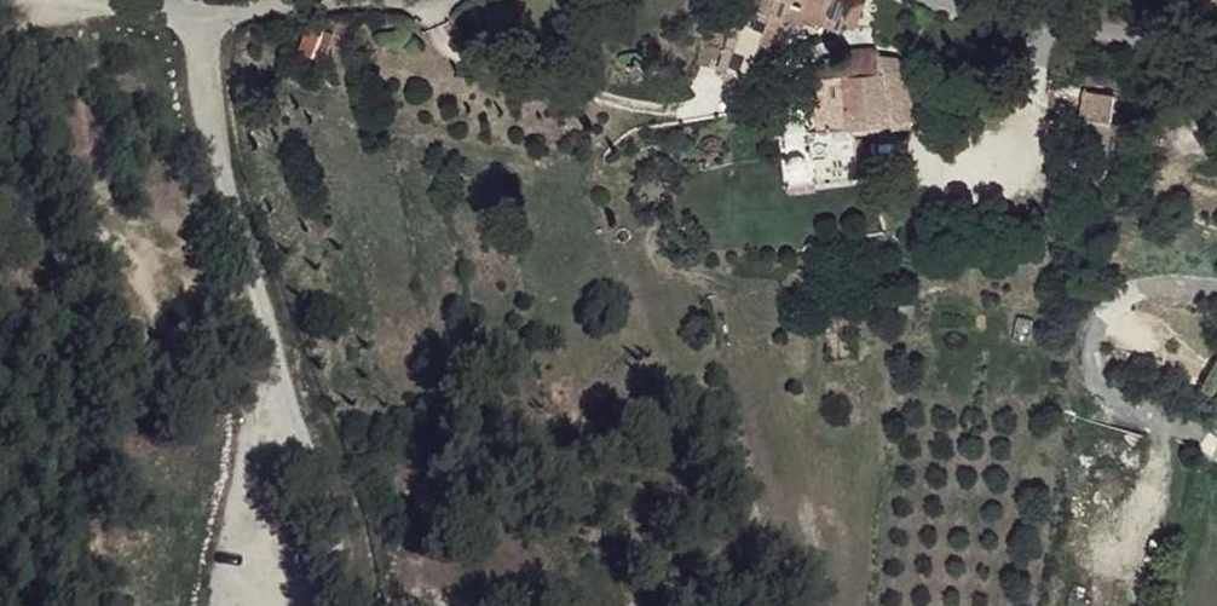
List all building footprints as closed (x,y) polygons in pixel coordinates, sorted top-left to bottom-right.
[(729,51),(754,58),(768,1),(766,0),(739,0),(729,51)] [(768,1),(824,14),(827,0),(766,0),(768,1)] [(824,14),(839,17),(843,0),(827,0),(824,14)] [(839,17),(855,22),(860,0),(843,0),(839,17)] [(295,53),(324,63),(333,35),(304,25),(295,53)] [(850,65),(823,64),(826,154),(857,157),(859,128),(887,127),(886,110),(913,110),(912,72),(904,64),(885,62),(885,56),(851,55),(850,65)] [(1112,105),(1082,99),(1077,126),(1084,127),(1108,132),(1112,105)] [(1104,152),(1108,132),(1084,127),(1081,147),(1104,152)]
